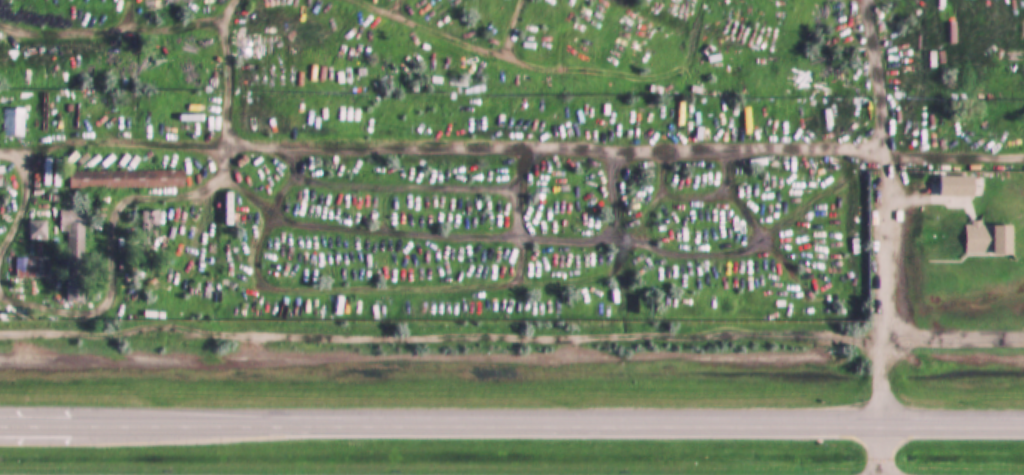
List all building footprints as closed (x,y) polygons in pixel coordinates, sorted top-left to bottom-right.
[(3,109),(3,137),(24,137),(25,109),(3,109)] [(234,193),(226,193),(226,226),(234,226),(234,193)] [(66,300),(84,300),(84,210),(60,210),(60,233),(67,233),(66,300)] [(44,225),(28,226),(28,243),(45,242),(44,225)] [(16,259),(16,277),(36,277),(36,259),(16,259)]
